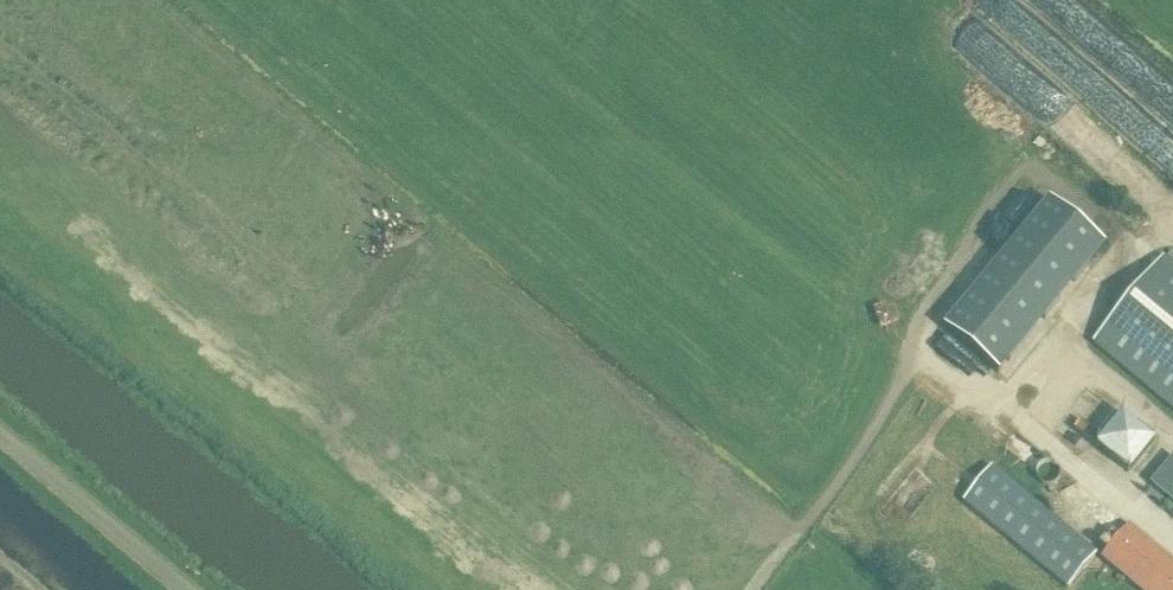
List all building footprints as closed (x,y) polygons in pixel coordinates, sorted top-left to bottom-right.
[(1052,198),(947,325),(1002,371),(1107,244),(1052,198)] [(1161,257),(1091,343),(1172,409),(1172,267),(1161,257)] [(1150,484),(1172,503),(1172,457),(1150,484)] [(1066,588),(1096,553),(991,466),(961,501),(1066,588)] [(1099,558),(1137,589),(1172,589),(1172,563),(1126,525),(1099,558)]
